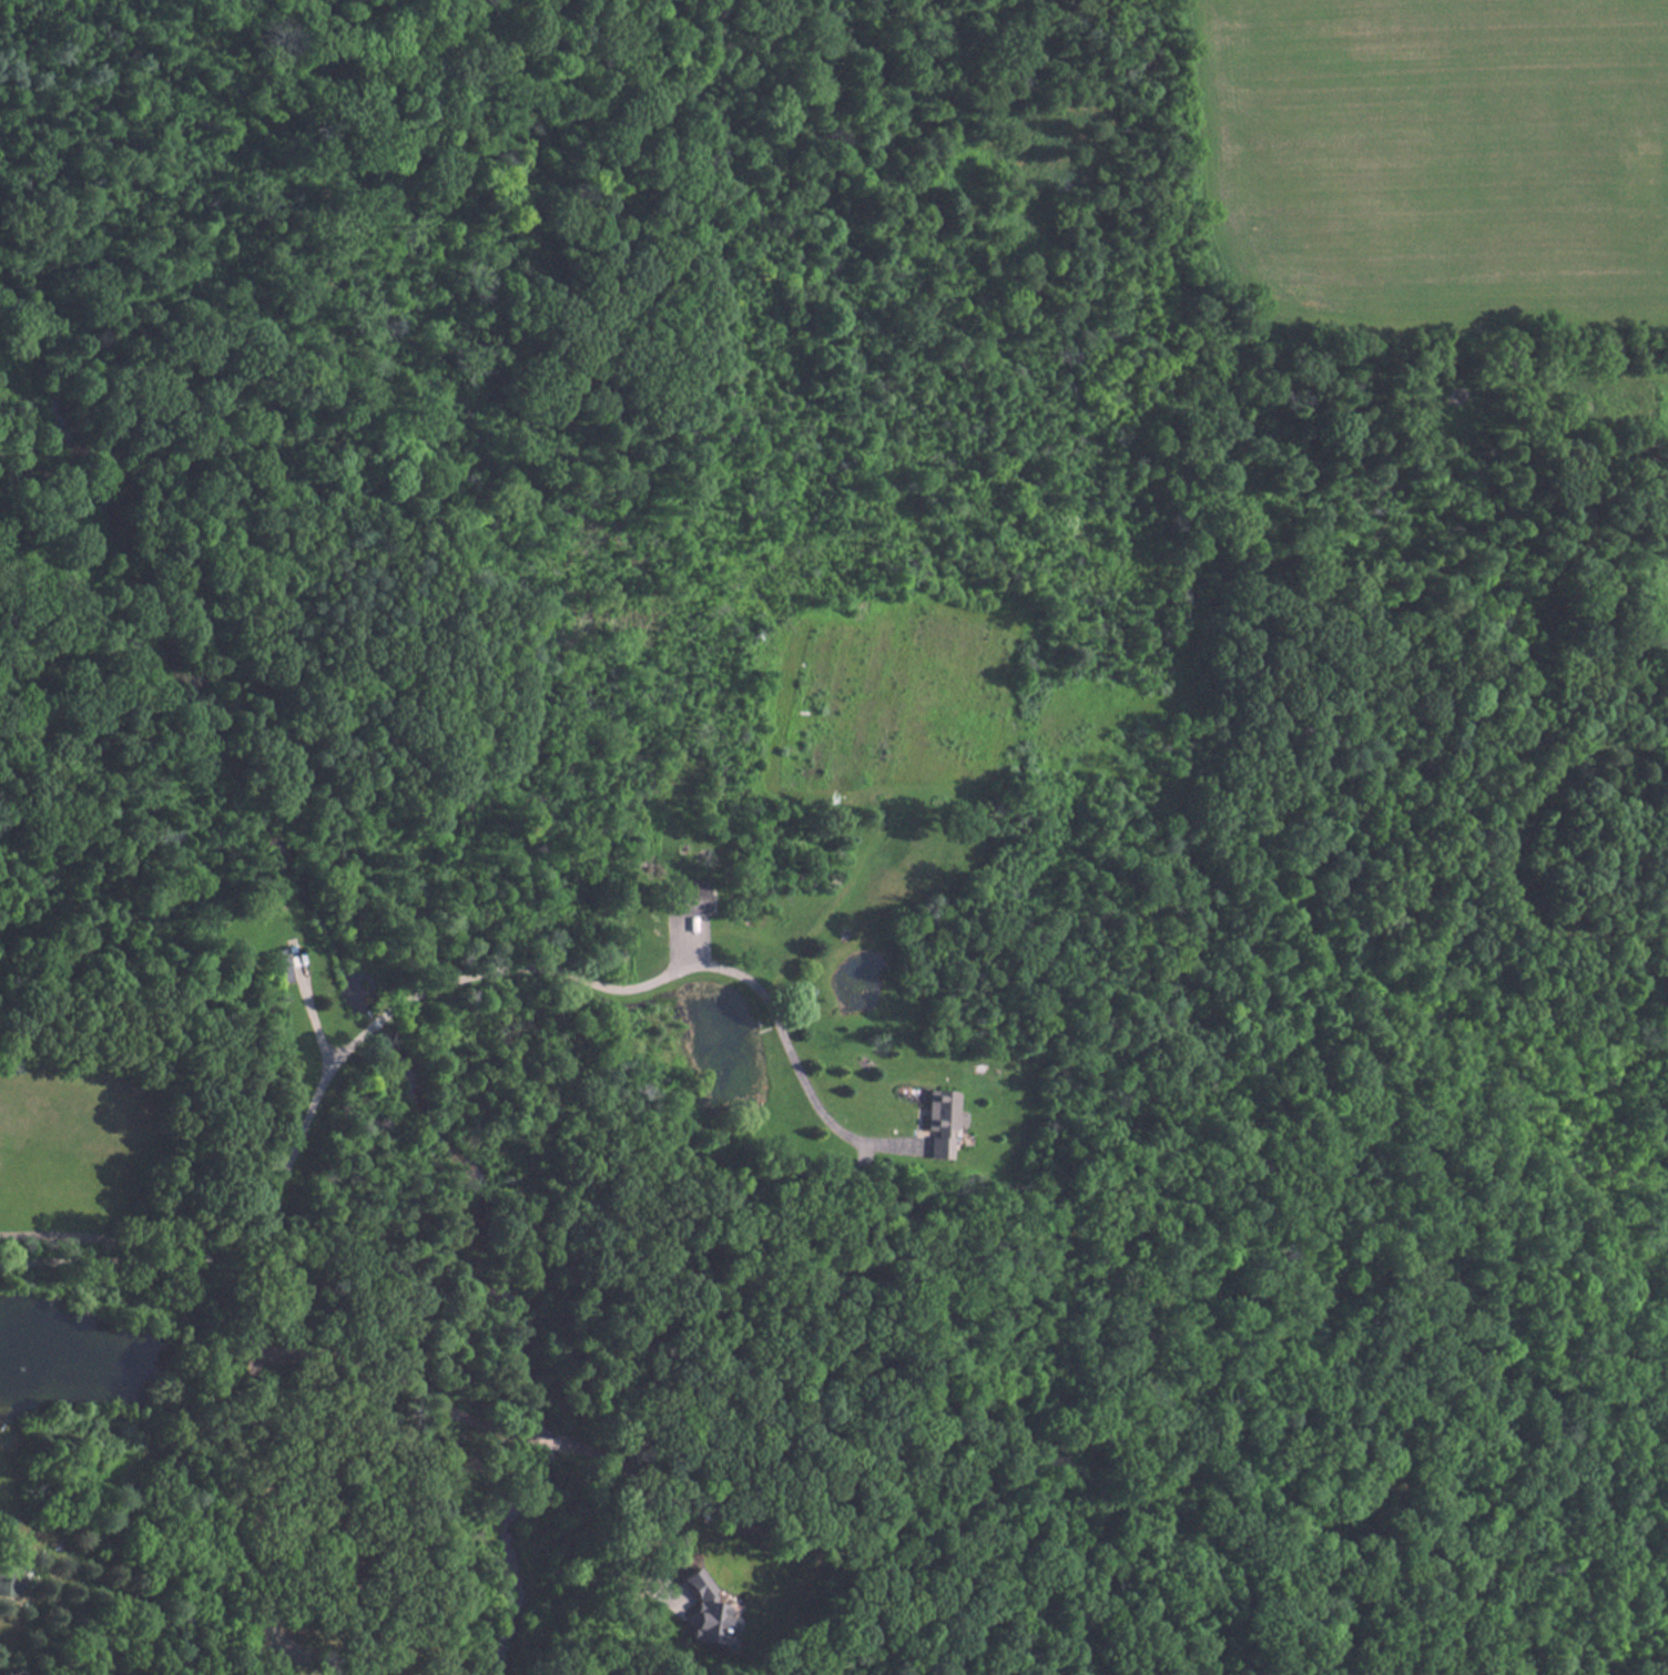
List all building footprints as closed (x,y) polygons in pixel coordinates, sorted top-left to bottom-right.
[(676,914),(707,913),(706,878),(675,879),(676,914)] [(266,951),(274,984),(293,979),(285,946),(266,951)] [(926,1131),(931,1132),(930,1157),(952,1158),(954,1125),(965,1125),(966,1111),(956,1111),(957,1090),(928,1089),(926,1131)] [(18,1595),(20,1565),(6,1564),(6,1578),(0,1578),(0,1594),(18,1595)] [(698,1576),(688,1639),(733,1646),(737,1616),(726,1615),(727,1603),(711,1601),(714,1584),(700,1582),(701,1576),(698,1576)]
